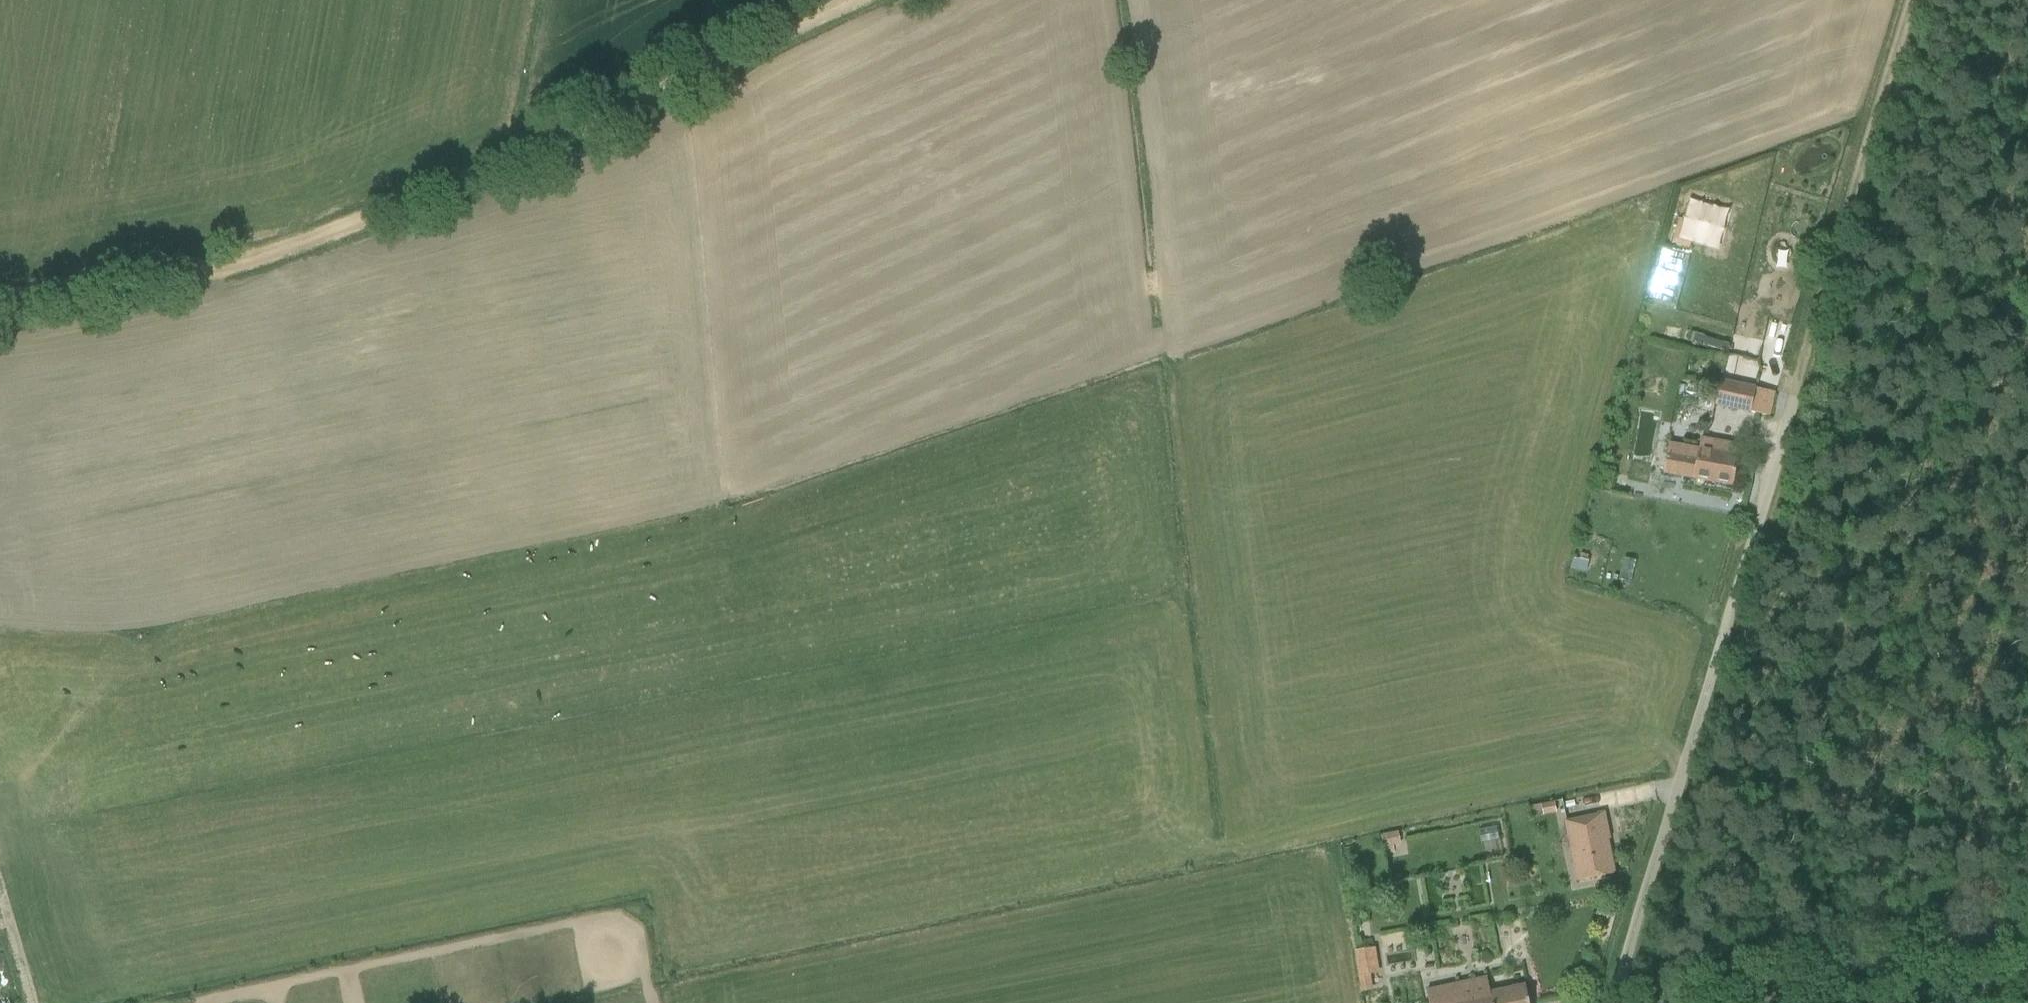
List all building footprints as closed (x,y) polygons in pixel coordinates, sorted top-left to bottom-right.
[(1716,405),(1770,417),(1775,393),(1721,382),(1716,405)] [(1618,465),(1633,469),(1645,417),(1630,414),(1618,465)] [(1664,474),(1695,479),(1732,485),(1734,477),(1735,478),(1736,476),(1734,476),(1740,446),(1702,439),(1700,448),(1670,443),(1664,474)] [(1603,814),(1566,823),(1579,881),(1614,874),(1607,840),(1609,840),(1603,814)] [(1370,857),(1388,856),(1387,833),(1368,834),(1370,857)] [(1341,948),(1346,991),(1360,990),(1356,946),(1341,948)] [(1526,986),(1490,993),(1487,978),(1457,985),(1461,1000),(1447,1002),(1530,1002),(1526,986)]
